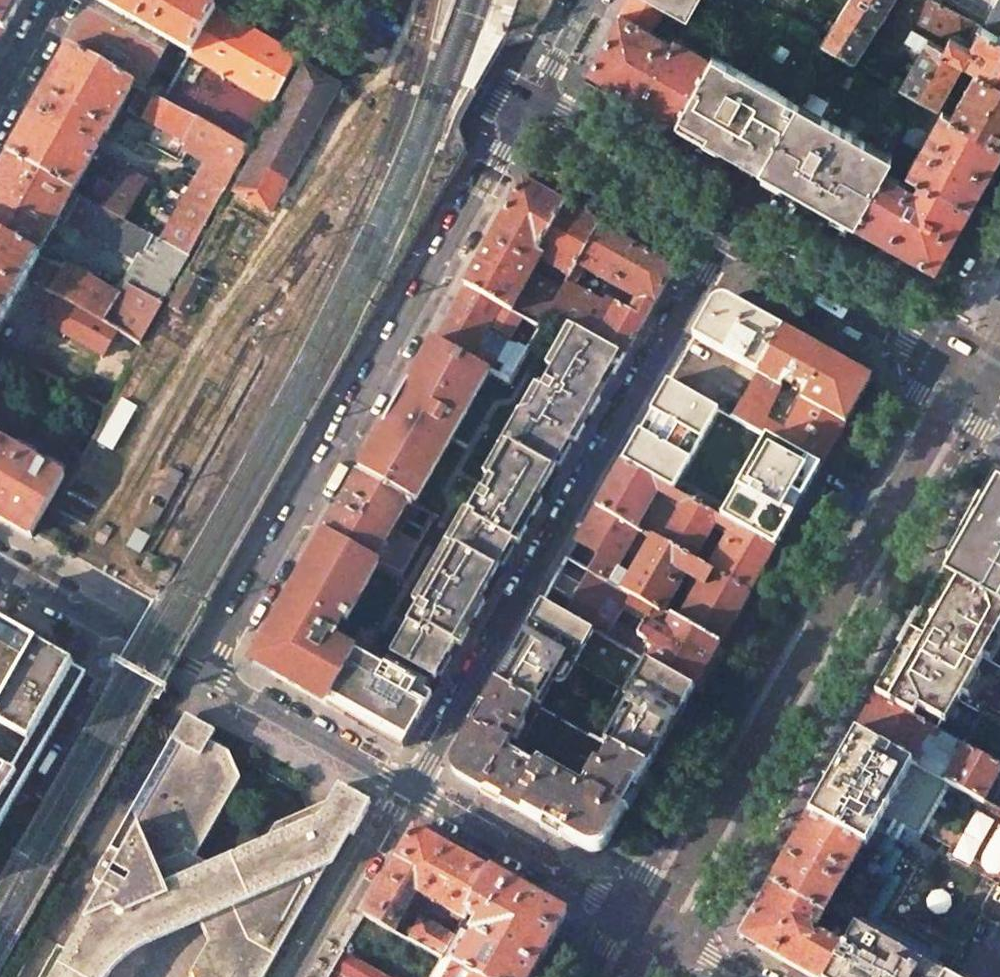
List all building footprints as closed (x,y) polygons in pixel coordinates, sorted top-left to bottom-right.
[(22,0),(0,0),(0,40),(22,0)] [(196,0),(97,0),(96,2),(191,56),(216,12),(196,0)] [(653,0),(626,0),(610,23),(584,72),(631,94),(674,119),(697,79),(705,63),(708,58),(672,38),(669,43),(648,30),(662,5),(653,0)] [(758,166),(827,46),(822,42),(823,41),(755,0),(653,0),(662,5),(719,37),(715,43),(716,44),(708,58),(705,63),(697,79),(674,119),(758,166)] [(823,41),(822,42),(827,46),(853,60),(890,0),(849,0),(823,41)] [(931,0),(900,0),(901,1),(897,9),(949,38),(943,48),(915,32),(908,45),(920,52),(901,87),(924,100),(937,107),(945,93),(954,74),(962,60),(999,81),(999,37),(931,0)] [(191,56),(96,2),(85,22),(70,49),(134,84),(142,89),(165,102),(191,56)] [(300,59),(216,12),(191,56),(165,102),(178,109),(203,66),(273,106),(300,59)] [(855,221),(884,170),(902,138),(924,100),(901,87),(853,60),(827,46),(758,166),(855,221)] [(134,84),(70,49),(9,156),(73,192),(134,84)] [(962,60),(954,74),(968,82),(958,100),(945,93),(937,107),(999,143),(999,81),(962,60)] [(339,88),(304,69),(244,176),(279,195),(339,88)] [(165,102),(142,89),(130,111),(185,142),(184,144),(205,156),(184,203),(124,169),(114,186),(101,179),(88,201),(189,257),(249,149),(178,109),(165,102)] [(924,100),(902,138),(920,148),(907,171),(920,178),(968,205),(999,149),(999,143),(937,107),(924,100)] [(9,156),(0,171),(0,235),(37,256),(73,192),(9,156)] [(968,205),(920,178),(915,188),(884,170),(855,221),(934,266),(968,205)] [(599,226),(520,181),(459,288),(507,310),(538,255),(571,274),(577,264),(579,261),(599,226)] [(88,201),(82,197),(68,221),(138,261),(116,300),(63,270),(63,271),(50,293),(56,296),(141,343),(189,257),(88,201)] [(675,268),(599,226),(579,261),(655,303),(675,268)] [(0,235),(0,325),(38,257),(37,256),(0,235)] [(63,271),(46,261),(34,283),(50,293),(63,271)] [(583,268),(577,264),(571,274),(561,293),(549,313),(569,324),(573,326),(625,355),(645,320),(616,304),(619,298),(617,293),(580,273),(583,268)] [(205,283),(190,275),(171,309),(186,317),(205,283)] [(561,293),(531,276),(511,312),(540,329),(549,313),(561,293)] [(489,371),(510,383),(540,329),(511,312),(507,310),(459,288),(435,340),(489,371)] [(141,343),(56,296),(45,314),(48,322),(101,352),(93,367),(40,337),(30,342),(21,359),(105,407),(141,343)] [(693,336),(758,375),(783,330),(759,317),(736,304),(707,311),(693,336)] [(554,361),(573,326),(569,324),(547,364),(553,368),(556,362),(554,361)] [(625,355),(573,326),(554,361),(556,362),(553,368),(542,388),(535,384),(529,394),(484,474),(489,477),(470,511),(465,508),(413,600),(420,604),(391,655),(434,679),(455,642),(461,645),(477,616),(485,602),(480,599),(513,540),(518,543),(527,528),(536,514),(543,500),(538,497),(571,439),(576,442),(586,425),(601,398),(596,395),(610,370),(615,373),(625,355)] [(827,355),(783,330),(758,375),(734,417),(821,466),(860,397),(870,379),(827,355)] [(359,473),(414,504),(439,459),(453,435),(489,371),(435,340),(359,473)] [(643,423),(709,460),(734,417),(668,380),(653,405),(643,423)] [(106,450),(130,408),(115,399),(91,442),(106,450)] [(821,466),(734,417),(709,460),(796,509),(808,488),(821,466)] [(658,483),(685,499),(687,500),(709,460),(643,423),(621,462),(658,483)] [(32,537),(65,477),(9,445),(10,443),(0,437),(0,519),(32,537)] [(796,509),(709,460),(687,500),(716,516),(737,528),(774,549),(786,527),(796,509)] [(658,483),(621,462),(609,484),(597,506),(691,559),(699,564),(749,592),(774,549),(737,528),(715,566),(694,554),(716,516),(687,500),(685,499),(665,535),(637,519),(658,483)] [(184,474),(171,467),(127,546),(140,554),(184,474)] [(382,563),(404,575),(434,515),(414,504),(359,473),(326,531),(382,563)] [(979,514),(943,577),(999,610),(999,477),(979,514)] [(691,559),(597,506),(582,532),(567,558),(632,595),(655,608),(661,612),(691,559)] [(326,531),(252,663),(328,705),(357,653),(337,641),(340,636),(334,632),(342,619),(348,622),(382,563),(326,531)] [(617,623),(624,610),(632,595),(567,558),(542,601),(607,639),(617,623)] [(749,592),(699,564),(686,586),(686,597),(695,601),(682,624),(719,645),(749,592)] [(875,698),(936,733),(960,746),(999,677),(999,610),(943,577),(875,698)] [(655,608),(632,595),(624,610),(638,617),(650,616),(655,608)] [(607,639),(542,601),(524,633),(519,642),(515,650),(496,684),(539,709),(553,684),(564,690),(571,688),(582,668),(618,688),(590,737),(648,770),(694,689),(651,664),(632,653),(607,639)] [(682,624),(676,620),(670,631),(661,625),(658,630),(646,623),(639,635),(617,623),(607,639),(632,653),(640,638),(650,644),(647,649),(657,654),(651,664),(694,689),(719,645),(682,624)] [(0,623),(0,825),(86,672),(0,623)] [(403,748),(432,695),(425,691),(408,682),(412,674),(394,664),(390,671),(357,653),(328,705),(403,748)] [(429,684),(412,674),(408,682),(425,691),(429,684)] [(539,709),(496,684),(457,753),(465,782),(484,792),(568,840),(581,847),(609,839),(622,815),(648,770),(590,737),(539,709)] [(936,733),(875,698),(865,715),(856,732),(913,764),(917,766),(936,733)] [(200,922),(209,945),(191,976),(265,976),(279,953),(273,950),(251,901),(317,871),(328,867),(349,831),(354,833),(367,810),(364,799),(339,786),(330,801),(310,810),(275,825),(263,849),(216,867),(197,856),(241,779),(229,752),(211,742),(216,733),(186,717),(109,851),(98,868),(96,873),(95,877),(94,882),(93,886),(102,889),(51,976),(108,976),(120,956),(200,922)] [(913,764),(856,732),(832,774),(808,816),(863,846),(865,848),(867,845),(876,829),(913,764)] [(945,782),(964,748),(960,746),(936,733),(917,766),(934,776),(945,782)] [(964,748),(945,782),(984,804),(999,775),(999,769),(964,748)] [(913,764),(876,829),(897,841),(934,776),(917,766),(913,764)] [(789,850),(770,883),(824,913),(863,846),(808,816),(789,850)] [(414,828),(387,876),(413,890),(463,918),(467,912),(490,871),(465,856),(440,842),(414,828)] [(944,976),(947,976),(961,952),(892,913),(914,876),(925,857),(897,841),(876,829),(867,845),(874,849),(872,852),(890,862),(859,917),(854,926),(944,976)] [(859,917),(890,862),(872,852),(841,907),(859,917)] [(467,912),(477,919),(470,932),(473,934),(455,966),(477,976),(531,976),(542,957),(566,914),(526,891),(490,871),(467,912)] [(387,876),(364,916),(390,930),(413,890),(387,876)] [(810,976),(825,976),(842,946),(821,935),(813,937),(810,928),(816,926),(824,913),(770,883),(749,920),(740,936),(740,938),(781,960),(810,976)] [(837,917),(854,926),(859,917),(841,907),(837,917)] [(385,976),(431,976),(441,958),(408,940),(390,930),(364,916),(353,934),(343,953),(385,976)] [(420,918),(408,940),(441,958),(453,936),(420,918)] [(854,926),(842,946),(825,976),(944,976),(854,926)] [(343,953),(329,976),(385,976),(343,953)] [(449,976),(477,976),(455,966),(449,976)]
